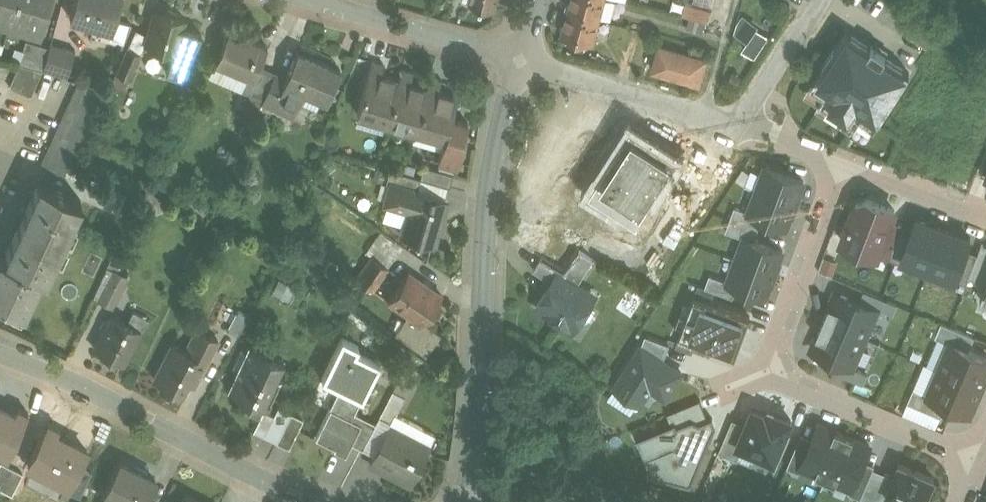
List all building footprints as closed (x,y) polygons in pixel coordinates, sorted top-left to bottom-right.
[(24,27),(26,21),(40,25),(47,0),(0,0),(0,21),(24,27)] [(68,17),(94,24),(95,22),(110,26),(117,0),(72,0),(68,17)] [(471,3),(496,10),(499,0),(472,0),(471,3)] [(570,10),(601,18),(606,0),(572,0),(570,10)] [(714,9),(687,2),(684,15),(710,22),(714,9)] [(202,33),(183,28),(186,19),(167,14),(166,10),(164,10),(161,9),(158,11),(155,10),(145,45),(172,52),(166,71),(182,76),(202,33)] [(601,18),(570,10),(563,34),(594,43),(601,18)] [(759,25),(744,15),(735,32),(748,41),(757,28),(759,25)] [(706,22),(692,18),(689,28),(703,32),(706,22)] [(147,35),(132,28),(125,46),(141,53),(144,44),(147,35)] [(767,36),(757,28),(748,41),(742,50),(753,57),(767,36)] [(844,29),(806,90),(876,133),(914,73),(844,29)] [(243,39),(226,32),(213,64),(214,65),(218,57),(244,68),(242,72),(253,77),(258,64),(267,45),(244,35),(243,39)] [(50,46),(26,40),(20,63),(43,70),(50,46)] [(707,58),(662,45),(655,69),(700,81),(707,58)] [(141,53),(125,46),(113,71),(129,78),(141,53)] [(339,68),(296,50),(285,76),(272,107),(273,107),(274,104),(292,112),(291,115),(293,116),(306,87),(327,96),(339,68)] [(385,63),(373,60),(367,82),(378,85),(381,75),(385,63)] [(43,70),(20,63),(10,85),(32,95),(43,70)] [(275,72),(258,64),(253,77),(246,92),(263,99),(275,72)] [(414,72),(403,68),(400,80),(397,91),(408,94),(411,83),(414,72)] [(129,78),(113,71),(109,80),(125,87),(129,78)] [(263,99),(262,103),(272,107),(285,76),(275,72),(263,99)] [(378,85),(367,82),(358,113),(388,122),(397,91),(400,80),(381,75),(378,85)] [(443,80),(432,77),(428,88),(425,99),(437,102),(440,92),(443,80)] [(80,80),(42,164),(66,174),(104,87),(80,80)] [(408,94),(397,91),(388,122),(417,130),(425,99),(428,88),(411,83),(408,94)] [(437,102),(425,99),(417,130),(446,138),(452,117),(458,97),(440,92),(437,102)] [(452,117),(446,138),(439,161),(458,166),(465,144),(462,143),(469,121),(452,117)] [(633,126),(612,158),(610,157),(605,164),(609,167),(605,173),(593,192),(610,203),(639,222),(680,157),(633,126)] [(580,158),(537,226),(538,227),(525,246),(542,257),(566,273),(572,264),(592,231),(607,208),(610,203),(593,192),(605,173),(580,158)] [(454,174),(425,165),(421,178),(451,186),(454,174)] [(808,182),(764,168),(748,215),(792,229),(808,182)] [(421,178),(391,169),(387,182),(392,184),(393,183),(418,190),(421,178)] [(5,256),(0,254),(0,297),(25,309),(42,272),(46,274),(81,198),(40,180),(5,256)] [(418,190),(393,183),(392,184),(387,203),(410,210),(404,231),(416,234),(415,239),(435,245),(441,222),(440,221),(446,198),(418,190)] [(853,200),(838,241),(874,254),(887,218),(892,203),(864,193),(853,200)] [(635,227),(607,208),(592,231),(621,249),(635,227)] [(914,212),(909,226),(898,257),(956,277),(968,244),(972,233),(914,212)] [(887,218),(874,254),(897,262),(898,257),(909,226),(887,218)] [(384,233),(352,275),(372,289),(403,247),(384,233)] [(785,255),(741,240),(726,287),(769,302),(785,255)] [(979,248),(969,277),(984,282),(985,275),(985,243),(981,242),(979,248)] [(979,248),(968,244),(956,277),(968,281),(969,277),(979,248)] [(566,273),(542,257),(542,258),(535,269),(554,281),(559,273),(578,285),(586,273),(572,264),(566,273)] [(114,269),(100,301),(113,307),(127,275),(114,269)] [(442,296),(408,273),(388,302),(413,319),(422,325),(423,324),(442,296)] [(578,285),(559,273),(554,281),(538,305),(552,313),(553,319),(560,323),(565,322),(569,316),(579,322),(596,296),(578,285)] [(882,309),(835,290),(810,350),(856,370),(882,309)] [(687,292),(673,331),(734,353),(749,315),(687,292)] [(248,314),(237,308),(227,329),(238,334),(248,314)] [(140,329),(112,315),(95,348),(123,362),(140,329)] [(422,325),(413,319),(401,336),(427,353),(439,335),(423,324),(422,325)] [(953,345),(970,352),(976,337),(944,324),(938,339),(953,345)] [(185,350),(173,344),(155,379),(183,393),(188,382),(194,385),(217,338),(197,328),(185,350)] [(644,333),(639,341),(664,358),(668,342),(644,333)] [(358,347),(342,339),(322,378),(339,387),(328,408),(349,418),(360,398),(361,398),(378,365),(355,353),(358,347)] [(639,341),(609,386),(638,404),(650,386),(664,396),(682,370),(664,358),(639,341)] [(249,344),(228,388),(267,406),(281,378),(277,376),(284,361),(249,344)] [(943,370),(981,386),(985,374),(985,359),(970,352),(953,345),(943,370)] [(943,370),(933,395),(947,400),(972,410),(981,386),(943,370)] [(941,414),(947,400),(933,395),(918,389),(913,403),(941,414)] [(405,397),(393,391),(379,417),(391,423),(405,397)] [(668,414),(672,425),(679,423),(680,426),(694,420),(701,424),(709,420),(701,400),(668,414)] [(795,419),(755,402),(746,424),(738,443),(746,446),(778,460),(795,419)] [(0,406),(0,447),(10,452),(28,411),(17,406),(14,413),(0,406)] [(275,414),(265,434),(278,441),(292,413),(279,406),(275,414)] [(349,418),(328,408),(327,409),(329,410),(317,435),(346,449),(359,423),(349,418)] [(275,414),(264,409),(254,429),(265,434),(275,414)] [(292,413),(278,441),(289,446),(303,418),(292,413)] [(672,425),(638,438),(654,483),(692,486),(716,430),(712,419),(709,420),(701,424),(694,420),(680,426),(679,423),(672,425)] [(738,443),(746,424),(734,419),(720,452),(739,460),(746,446),(738,443)] [(799,465),(826,477),(846,431),(818,419),(799,465)] [(59,427),(49,421),(28,461),(70,482),(66,489),(67,490),(87,451),(55,434),(59,427)] [(430,447),(388,425),(373,453),(387,460),(383,467),(390,470),(391,468),(411,479),(410,481),(412,482),(430,447)] [(826,477),(854,489),(873,443),(846,431),(826,477)] [(2,460),(0,464),(0,486),(1,487),(13,465),(2,460)] [(120,461),(104,494),(119,501),(145,501),(146,501),(156,480),(133,468),(133,467),(120,461)] [(887,494),(900,499),(906,501),(925,501),(935,478),(900,463),(894,477),(887,494)] [(23,471),(13,465),(1,487),(12,493),(23,471)] [(860,501),(862,501),(899,501),(900,499),(887,494),(894,477),(874,468),(860,501)]
